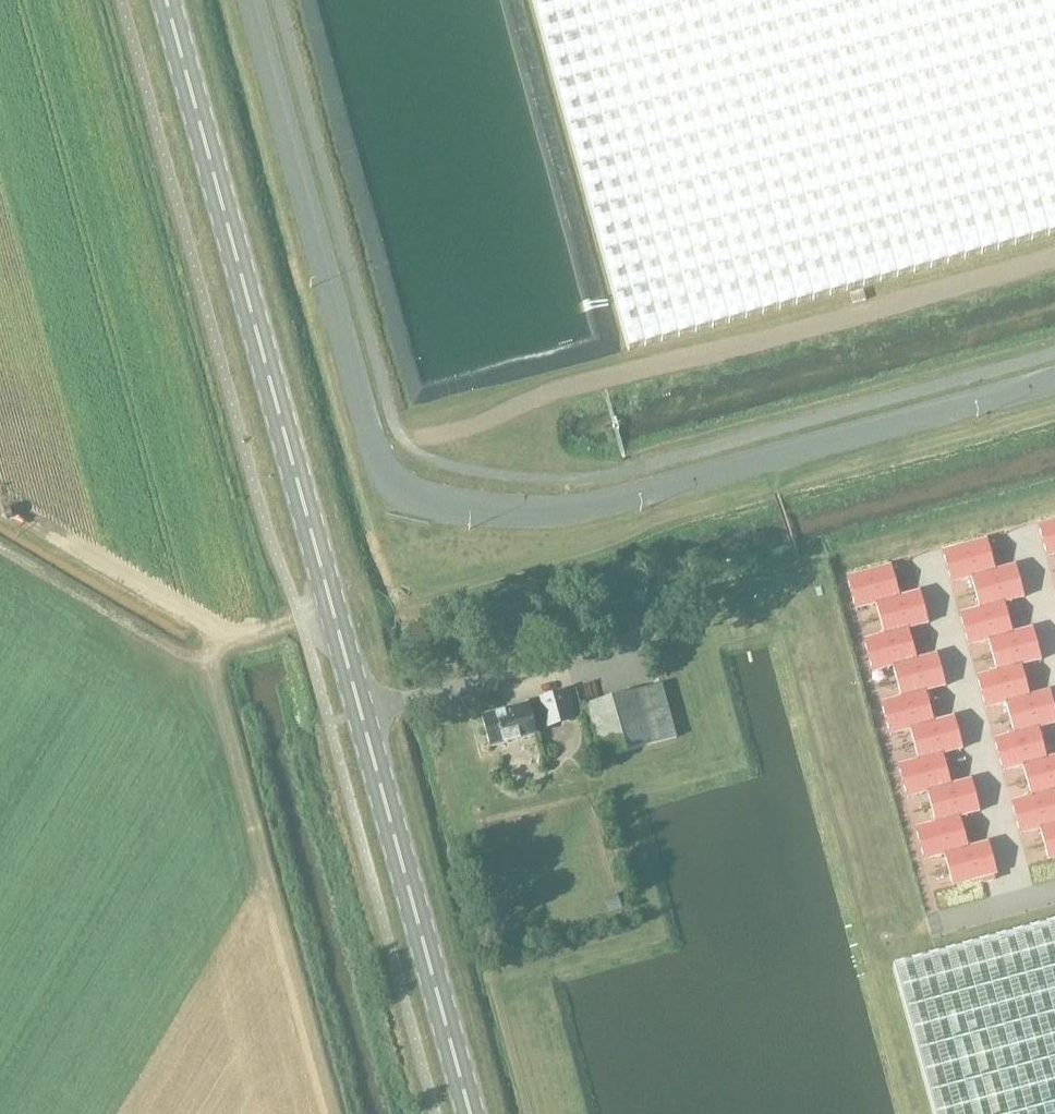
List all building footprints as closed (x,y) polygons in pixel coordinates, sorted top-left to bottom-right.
[(627,350),(1054,232),(1054,0),(531,0),(627,350)] [(1038,525),(1047,557),(1054,554),(1054,521),(1038,525)] [(942,551),(951,583),(971,577),(980,609),(959,614),(968,646),(988,640),(997,671),(977,677),(985,708),(1005,703),(1014,734),(994,740),(1002,771),(1022,765),(1031,797),(1011,802),(1019,834),(1040,828),(1048,859),(1054,858),(1054,792),(1054,790),(1054,756),(1046,759),(1037,728),(1054,723),(1054,713),(1049,691),(1029,696),(1020,665),(1040,659),(1032,628),(1012,634),(1003,602),(1023,597),(1015,565),(995,571),(986,540),(942,551)] [(890,566),(847,578),(855,609),(875,603),(884,635),(864,640),(872,672),(892,666),(901,697),(881,703),(889,734),(910,729),(918,760),(898,766),(907,797),(927,791),(935,823),(915,828),(924,860),(944,854),(952,885),(996,874),(987,842),(967,848),(959,816),(979,811),(970,780),(950,785),(942,754),(962,748),(953,717),(933,722),(925,691),(945,685),(936,654),(916,660),(907,628),(927,623),(919,591),(899,597),(890,566)] [(615,754),(675,738),(661,685),(586,705),(600,758),(615,754)] [(533,723),(544,720),(546,727),(573,719),(564,688),(537,696),(540,704),(529,707),(528,705),(481,718),(489,748),(536,735),(533,723)] [(890,962),(932,1113),(1054,1113),(1054,917),(933,950),(911,956),(890,962)]
